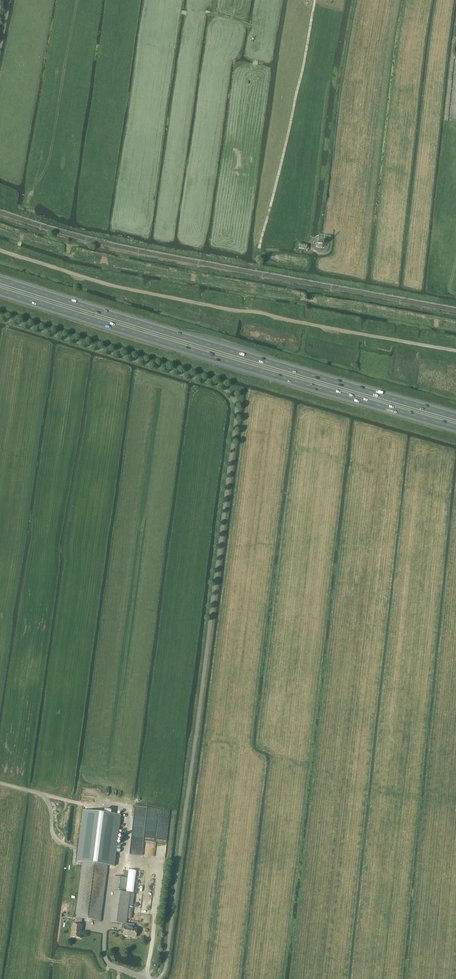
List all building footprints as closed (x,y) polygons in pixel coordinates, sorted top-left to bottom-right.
[(78,852),(77,862),(82,862),(107,865),(114,866),(116,854),(120,816),(111,815),(112,810),(105,810),(104,814),(83,811),(78,848),(78,852)] [(73,924),(71,937),(81,938),(82,926),(81,925),(82,919),(101,921),(107,865),(82,862),(76,918),(77,918),(76,925),(73,924)] [(114,891),(110,922),(122,924),(126,924),(130,893),(125,893),(127,878),(113,877),(111,891),(114,891)] [(122,924),(122,929),(124,929),(123,936),(136,937),(137,928),(133,928),(134,925),(126,924),(122,924)]
